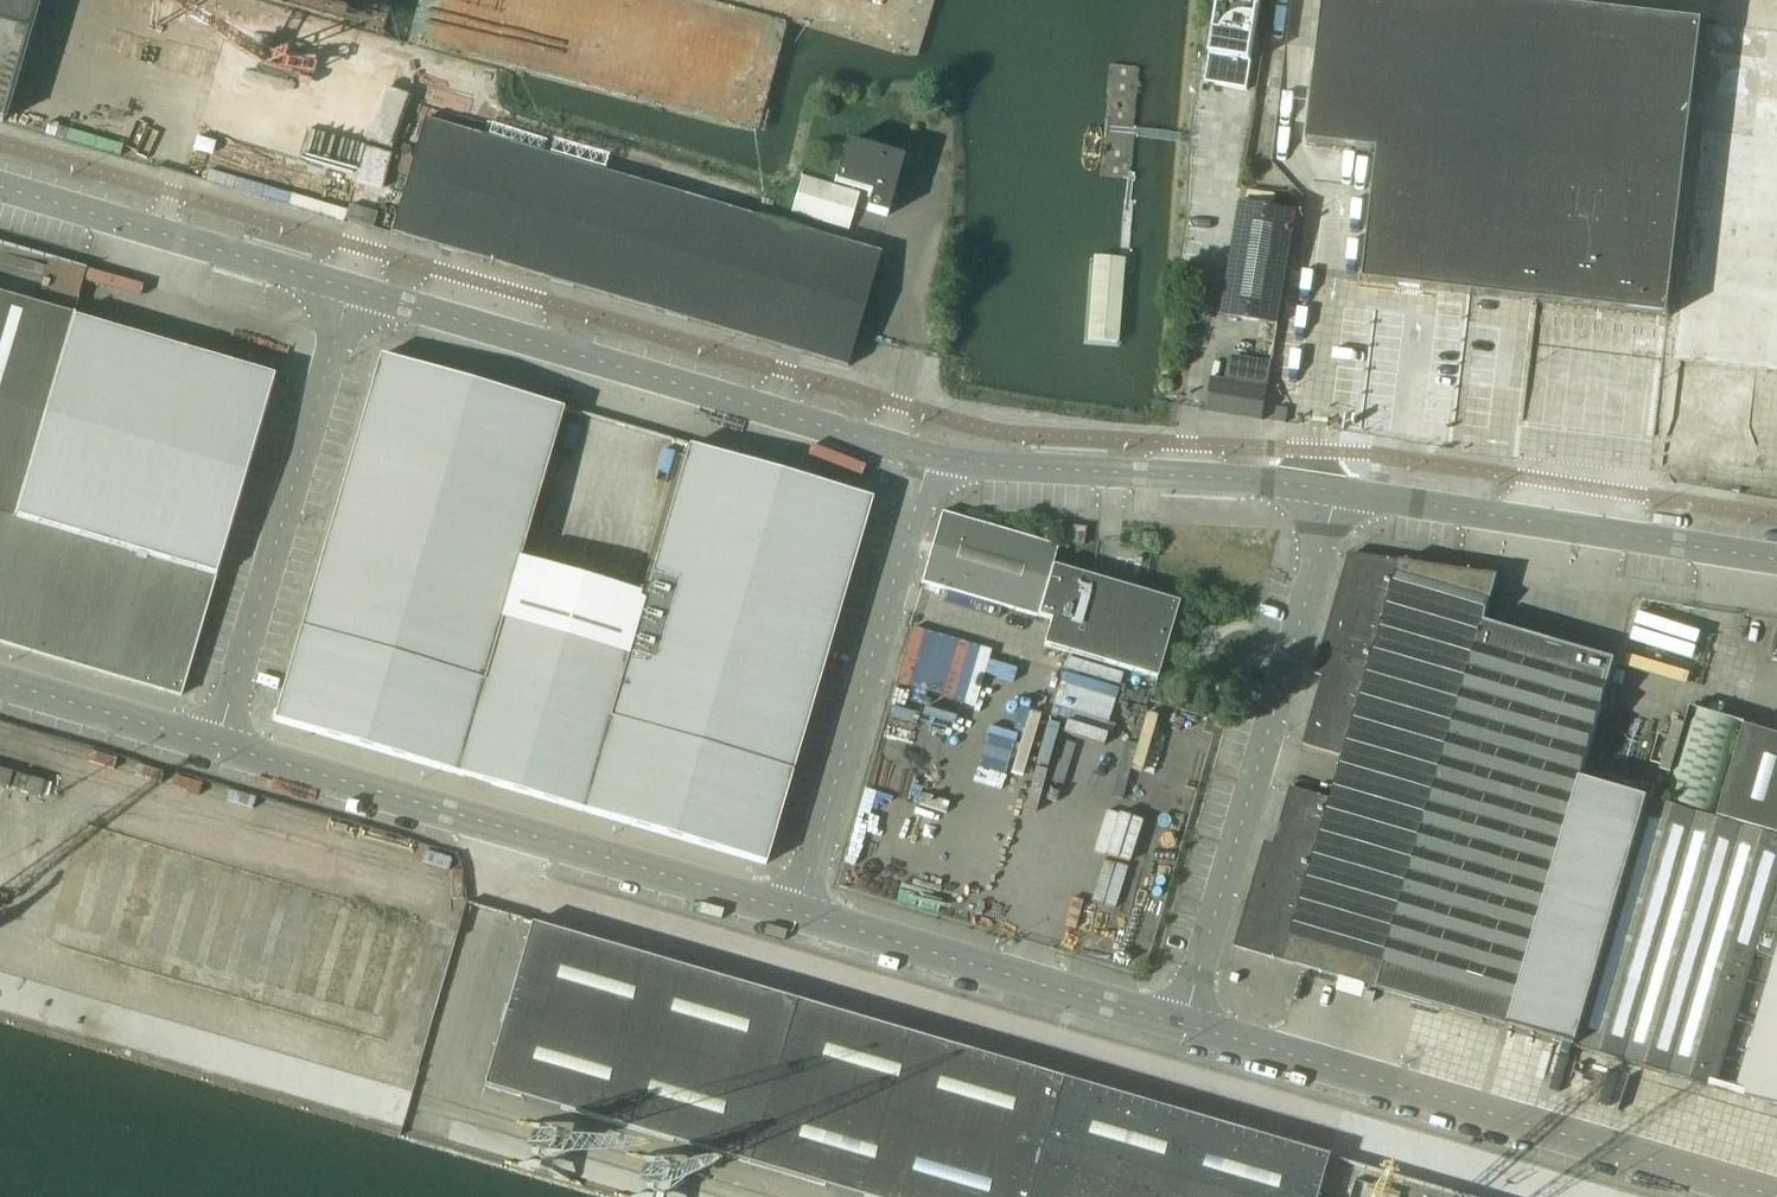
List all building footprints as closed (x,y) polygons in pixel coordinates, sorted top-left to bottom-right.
[(1,124),(2,123),(37,1),(38,0),(0,0),(0,123),(1,124)] [(1212,56),(1251,62),(1261,0),(1220,0),(1211,56),(1212,56)] [(1677,318),(1690,208),(1699,130),(1711,24),(1505,0),(1324,0),(1307,144),(1379,152),(1363,282),(1677,318)] [(187,177),(351,218),(387,74),(226,33),(228,28),(164,12),(143,94),(204,110),(187,177)] [(423,122),(390,235),(846,368),(855,338),(879,255),(423,122)] [(902,160),(845,144),(834,182),(871,193),(866,211),(886,217),(902,160)] [(801,177),(790,213),(848,230),(859,194),(801,177)] [(1221,316),(1277,326),(1295,213),(1239,204),(1221,316)] [(74,317),(0,296),(0,643),(180,696),(215,577),(216,578),(275,376),(74,317)] [(1456,377),(1511,384),(1518,323),(1363,304),(1347,433),(1447,445),(1456,377)] [(765,865),(871,500),(687,447),(627,654),(503,618),(563,410),(379,357),(273,721),(765,865)] [(1210,379),(1205,411),(1205,412),(1261,421),(1266,388),(1210,379)] [(1057,547),(941,514),(921,583),(1050,621),(1042,646),(1156,679),(1178,603),(1051,567),(1057,547)] [(1082,546),(1084,529),(1071,527),(1068,544),(1082,546)] [(1497,577),(1349,554),(1314,674),(1328,678),(1325,688),(1320,687),(1304,743),(1303,743),(1302,745),(1345,758),(1333,800),(1290,787),(1289,790),(1290,790),(1273,847),(1279,848),(1276,858),(1268,856),(1241,947),(1240,949),(1274,959),(1275,956),(1284,958),(1284,962),(1508,1027),(1521,982),(1615,661),(1484,623),(1497,577)] [(1740,722),(1690,707),(1663,800),(1713,814),(1740,722)] [(1744,726),(1717,817),(1776,835),(1776,736),(1744,726)] [(0,770),(0,787),(7,789),(11,773),(0,770)] [(43,783),(16,775),(12,790),(39,798),(43,783)] [(1580,779),(1508,1027),(1518,1031),(1577,1048),(1591,1003),(1650,800),(1580,779)] [(1753,952),(1765,956),(1749,1009),(1737,1050),(1746,1053),(1735,1094),(1776,1106),(1776,837),(1650,800),(1591,1003),(1577,1048),(1713,1087),(1753,952)] [(201,883),(184,958),(236,970),(233,983),(249,987),(291,997),(293,988),(306,991),(329,891),(194,859),(189,880),(201,883)] [(530,924),(483,1087),(859,1196),(1315,1196),(1327,1157),(530,924)] [(406,1077),(429,992),(397,983),(374,1068),(406,1077)]
